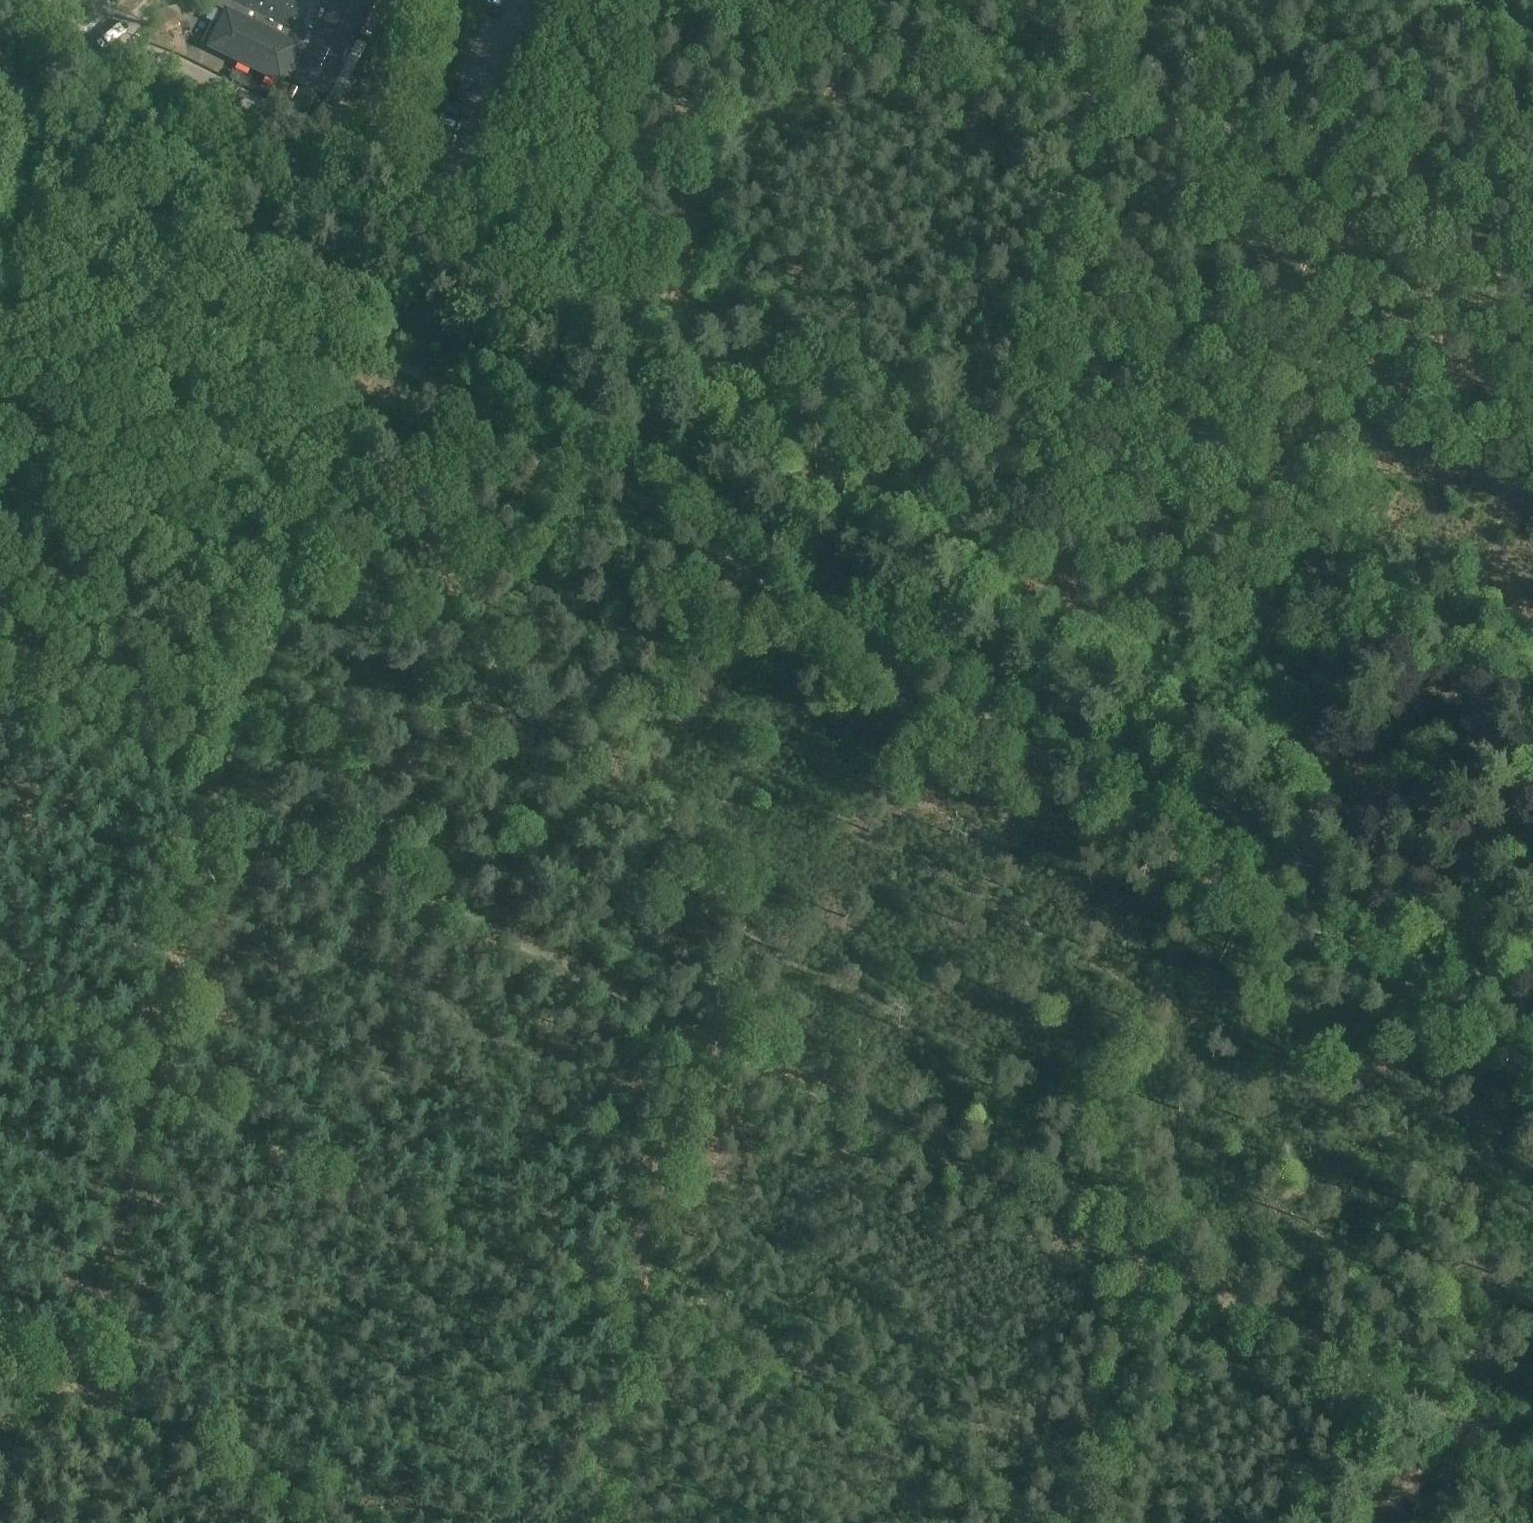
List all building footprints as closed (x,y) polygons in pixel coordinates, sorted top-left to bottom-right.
[(213,5),(225,10),(207,47),(280,83),(284,76),(327,97),(375,0),(215,0),(213,5)]
